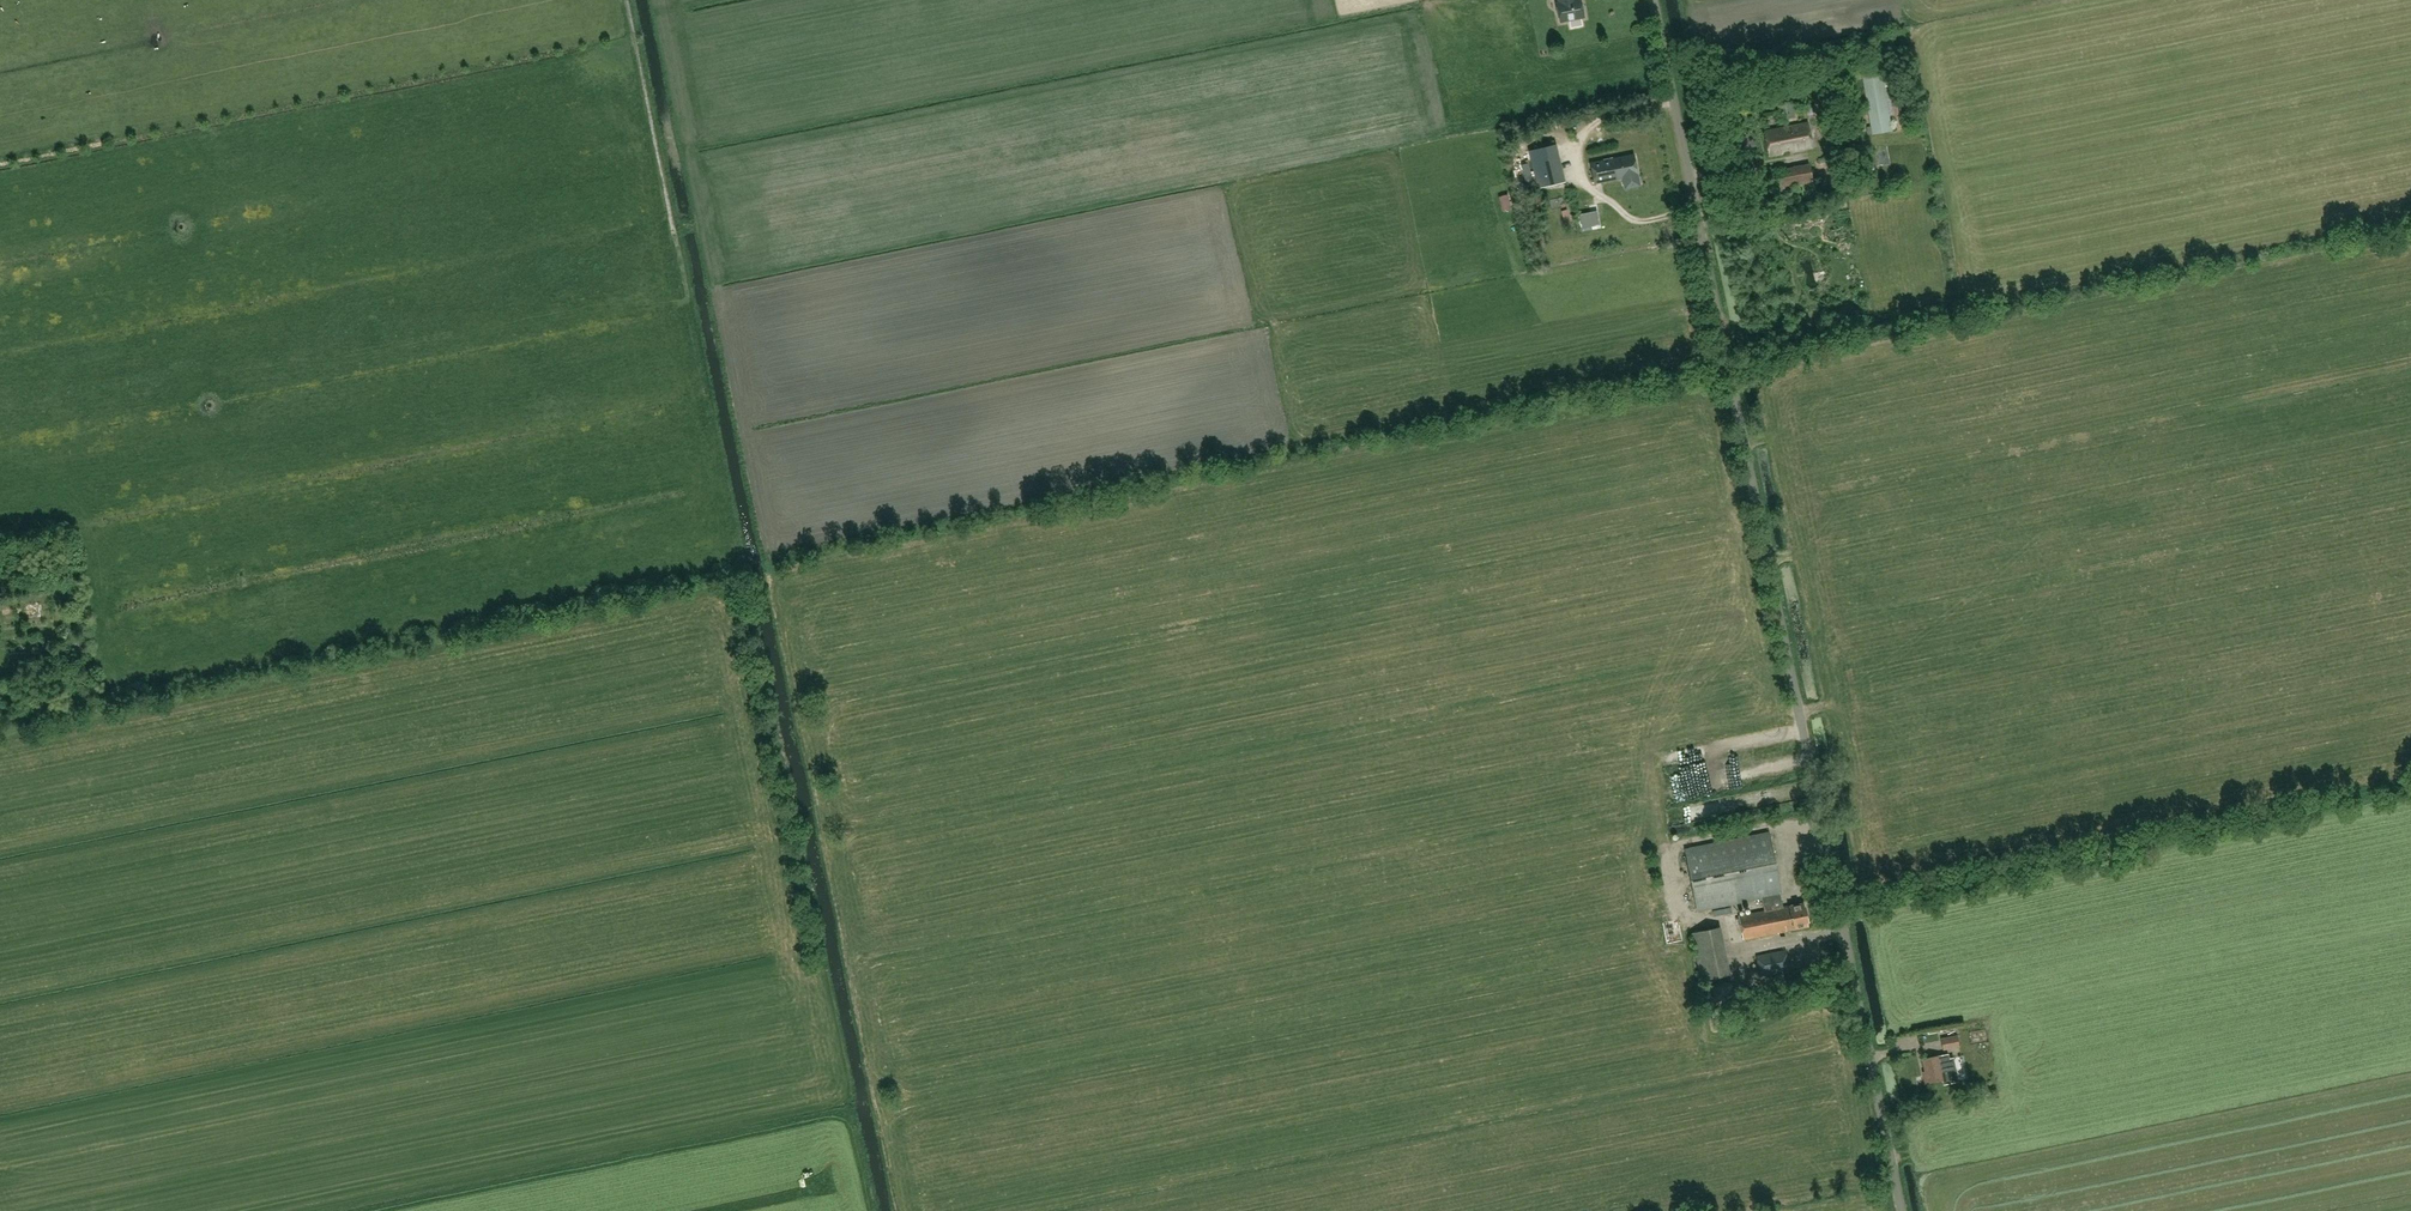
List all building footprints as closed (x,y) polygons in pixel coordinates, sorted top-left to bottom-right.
[(1560,2),(1557,2),(1561,20),(1585,16),(1582,0),(1559,0),(1560,2)] [(1882,71),(1863,74),(1873,132),(1892,129),(1882,71)] [(1795,116),(1791,100),(1778,103),(1782,119),(1795,116)] [(1769,154),(1783,152),(1782,150),(1792,149),(1793,150),(1812,147),(1807,122),(1765,130),(1769,154)] [(1577,167),(1576,154),(1562,155),(1563,168),(1577,167)] [(1613,157),(1591,161),(1595,183),(1617,178),(1613,157)] [(1810,162),(1776,169),(1780,187),(1813,180),(1810,162)] [(1559,164),(1536,169),(1540,187),(1563,181),(1559,164)] [(1585,175),(1571,175),(1572,186),(1585,186),(1585,175)] [(48,619),(44,599),(0,608),(0,629),(48,619)] [(1781,893),(1769,832),(1685,848),(1697,909),(1762,896),(1764,909),(1739,914),(1744,938),(1808,925),(1807,921),(1808,920),(1805,906),(1804,906),(1803,902),(1783,906),(1780,893),(1781,893)] [(1694,942),(1722,936),(1720,927),(1692,933),(1694,942)] [(1785,950),(1757,955),(1761,975),(1789,969),(1785,950)] [(1783,979),(1767,981),(1769,992),(1785,989),(1783,979)] [(1957,1035),(1941,1039),(1943,1049),(1960,1046),(1957,1035)] [(1923,1058),(1926,1070),(1923,1071),(1926,1083),(1943,1080),(1944,1084),(1958,1081),(1954,1058),(1949,1059),(1949,1054),(1940,1056),(1940,1055),(1923,1058)]
